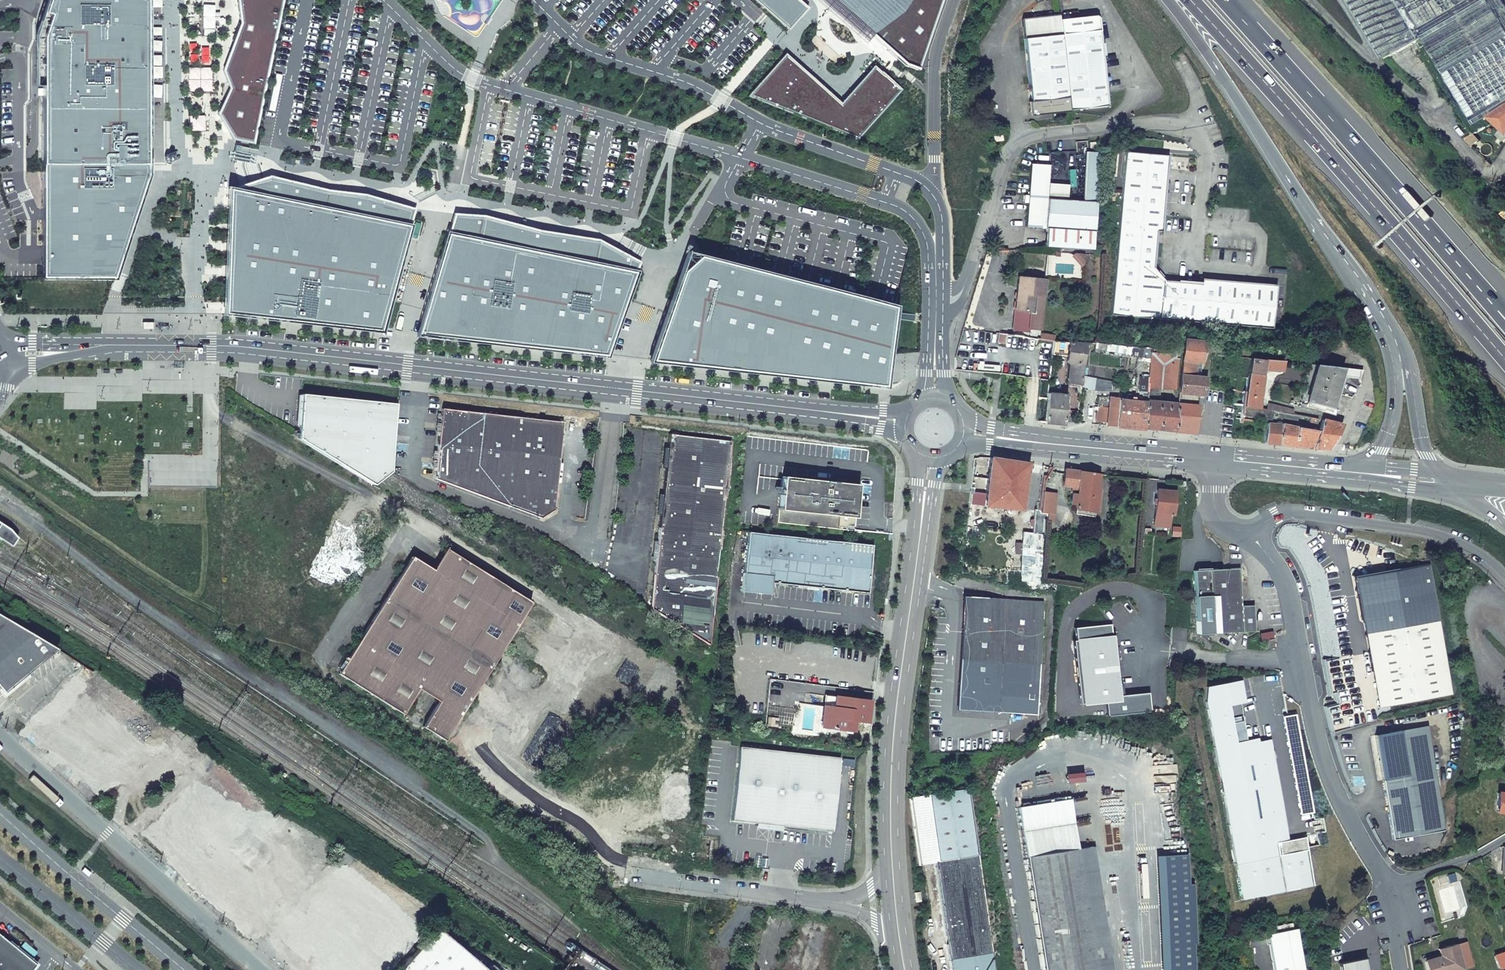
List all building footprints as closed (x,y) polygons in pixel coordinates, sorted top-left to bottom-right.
[(42,278),(114,278),(123,252),(149,175),(149,127),(149,106),(149,86),(149,79),(149,47),(149,28),(149,21),(149,2),(149,0),(52,0),(53,24),(46,24),(42,37),(42,46),(42,86),(42,133),(42,134),(42,149),(42,234),(42,278)] [(237,0),(240,23),(223,71),(231,89),(218,114),(233,139),(251,143),(254,144),(284,0),(237,0)] [(788,30),(808,8),(799,0),(754,0),(788,30)] [(886,49),(898,59),(906,66),(918,70),(943,0),(830,0),(886,49)] [(1401,0),(1348,0),(1385,62),(1425,40),(1420,31),(1401,0)] [(1430,0),(1401,0),(1420,31),(1440,18),(1430,0)] [(1488,0),(1469,0),(1458,6),(1440,18),(1420,31),(1425,40),(1428,46),(1492,6),(1488,0)] [(1440,18),(1458,6),(1455,0),(1430,0),(1440,18)] [(1502,0),(1488,0),(1492,6),(1500,20),(1504,28),(1504,5),(1502,0)] [(1428,46),(1437,60),(1500,20),(1492,6),(1428,46)] [(1022,20),(1024,40),(1063,36),(1062,20),(1061,16),(1056,16),(1022,20)] [(1096,16),(1062,20),(1063,36),(1101,32),(1101,20),(1099,18),(1096,16)] [(1445,75),(1504,36),(1504,28),(1500,20),(1437,60),(1445,75)] [(1070,99),(1071,111),(1109,108),(1101,32),(1063,36),(1070,99)] [(1032,103),(1070,99),(1063,36),(1024,40),(1032,103)] [(1453,89),(1504,55),(1504,36),(1445,75),(1453,89)] [(841,103),(785,54),(748,96),(858,140),(903,90),(885,75),(874,65),(841,103)] [(1504,74),(1504,55),(1453,89),(1461,101),(1504,74)] [(1461,101),(1470,117),(1504,95),(1504,74),(1461,101)] [(1475,128),(1490,119),(1504,109),(1504,95),(1470,117),(1475,128)] [(1071,111),(1070,99),(1032,103),(1029,103),(1031,117),(1072,113),(1071,111)] [(1490,119),(1494,122),(1504,133),(1504,109),(1490,119)] [(1464,140),(1473,149),(1481,141),(1474,134),(1464,140)] [(1086,152),(1084,202),(1099,203),(1102,153),(1086,152)] [(1167,157),(1123,152),(1120,198),(1142,200),(1144,180),(1165,182),(1167,157)] [(1032,165),(1030,199),(1050,200),(1050,184),(1051,166),(1032,165)] [(224,312),(224,316),(380,333),(389,301),(406,242),(413,215),(415,209),(410,207),(363,194),(328,190),(269,179),(263,178),(259,179),(229,189),(229,193),(228,211),(228,225),(228,230),(227,242),(227,251),(226,265),(226,278),(225,302),(224,312)] [(1161,232),(1165,182),(1144,180),(1142,200),(1120,198),(1117,229),(1156,231),(1161,232)] [(1050,184),(1050,200),(1069,201),(1070,185),(1050,184)] [(1050,200),(1030,199),(1028,227),(1047,229),(1050,200)] [(1047,229),(1097,232),(1099,203),(1084,202),(1069,201),(1050,200),(1047,229)] [(419,331),(417,337),(607,358),(627,301),(640,262),(626,254),(598,240),(539,230),(484,216),(454,213),(448,233),(440,259),(419,331)] [(1097,232),(1047,229),(1046,248),(1096,251),(1097,232)] [(1156,231),(1117,229),(1114,266),(1153,268),(1156,231)] [(1084,268),(1086,267),(1085,255),(1074,255),(1072,257),(1084,269),(1084,268)] [(671,301),(650,363),(697,369),(886,389),(890,355),(895,308),(874,302),(835,292),(809,285),(781,278),(742,268),(725,264),(698,256),(681,271),(671,301)] [(1114,266),(1110,316),(1172,322),(1177,282),(1164,281),(1153,268),(1114,266)] [(1036,298),(1046,299),(1048,280),(1020,277),(1016,312),(1031,314),(1034,314),(1036,298)] [(1201,285),(1197,324),(1222,326),(1227,281),(1201,280),(1201,285)] [(1222,326),(1273,330),(1277,285),(1227,281),(1222,326)] [(1201,285),(1177,282),(1172,322),(1197,324),(1201,285)] [(1042,331),(1046,299),(1036,298),(1034,314),(1031,314),(1029,330),(1042,331)] [(1029,330),(1031,314),(1016,312),(1013,331),(1029,333),(1029,330)] [(1008,336),(999,334),(998,344),(1007,345),(1008,336)] [(1182,340),(1181,351),(1177,392),(1201,395),(1203,379),(1192,377),(1194,363),(1199,363),(1201,342),(1182,340)] [(1080,385),(1081,375),(1082,365),(1084,366),(1084,358),(1080,358),(1082,343),(1052,341),(1050,355),(1066,357),(1066,363),(1070,364),(1068,384),(1080,385)] [(495,351),(494,360),(503,361),(504,352),(495,351)] [(1177,355),(1149,352),(1147,378),(1146,388),(1160,389),(1173,390),(1177,355)] [(1220,371),(1222,356),(1210,354),(1208,370),(1220,371)] [(1248,359),(1245,379),(1240,406),(1256,408),(1260,369),(1280,370),(1281,362),(1248,359)] [(1332,414),(1343,377),(1346,369),(1326,366),(1310,364),(1299,401),(1305,402),(1304,407),(1332,414)] [(1346,369),(1343,377),(1357,379),(1358,370),(1346,369)] [(1080,385),(1080,386),(1092,390),(1111,391),(1112,382),(1081,375),(1080,385)] [(1146,388),(1147,378),(1139,377),(1137,393),(1140,394),(1140,402),(1128,401),(1129,396),(1125,395),(1124,400),(1116,399),(1116,398),(1115,398),(1110,397),(1102,397),(1094,396),(1094,399),(1096,399),(1094,421),(1105,422),(1104,426),(1142,430),(1145,401),(1146,388)] [(1206,384),(1205,394),(1218,395),(1219,387),(1206,384)] [(1158,402),(1160,389),(1146,388),(1145,401),(1158,402)] [(296,436),(371,483),(385,474),(390,470),(397,403),(300,393),(297,431),(296,436)] [(1063,423),(1067,396),(1047,393),(1044,421),(1063,423)] [(1158,402),(1145,401),(1142,430),(1174,433),(1175,404),(1158,402)] [(1175,404),(1174,433),(1193,435),(1195,405),(1185,405),(1183,404),(1175,404)] [(1264,409),(1270,411),(1290,415),(1290,410),(1265,404),(1264,409)] [(1256,408),(1240,406),(1240,415),(1269,418),(1270,411),(1264,409),(1256,408)] [(434,477),(540,517),(553,508),(563,421),(441,407),(434,477)] [(1330,444),(1341,425),(1319,420),(1315,431),(1287,426),(1279,424),(1265,423),(1262,442),(1327,450),(1330,444)] [(659,528),(720,535),(731,440),(669,433),(659,528)] [(1023,511),(1029,463),(991,458),(985,507),(1023,511)] [(1050,514),(1056,467),(1051,466),(1045,479),(1041,513),(1050,514)] [(1078,487),(1077,498),(1076,508),(1094,511),(1099,472),(1065,468),(1063,485),(1078,487)] [(781,476),(776,522),(854,531),(859,485),(781,476)] [(1176,491),(1158,490),(1154,526),(1169,527),(1170,514),(1174,515),(1176,491)] [(1075,514),(1093,517),(1094,511),(1076,508),(1075,514)] [(6,533),(9,529),(0,523),(0,529),(6,533)] [(771,584),(867,594),(872,546),(747,534),(741,592),(770,595),(771,584)] [(445,550),(432,571),(443,578),(456,557),(445,550)] [(400,715),(420,683),(441,697),(462,710),(530,604),(456,557),(443,578),(432,571),(411,557),(336,674),(400,715)] [(1453,690),(1428,561),(1356,575),(1373,668),(1385,666),(1392,701),(1453,690)] [(1241,604),(1240,580),(1233,573),(1234,572),(1229,567),(1194,568),(1196,631),(1254,630),(1253,604),(1241,604)] [(968,596),(959,710),(1037,716),(1045,601),(968,596)] [(14,617),(0,609),(0,630),(14,617)] [(9,692),(60,647),(14,617),(0,630),(0,680),(9,692)] [(1077,701),(1101,700),(1102,717),(1147,714),(1145,693),(1116,695),(1111,622),(1071,625),(1077,701)] [(1271,630),(1259,633),(1260,640),(1273,637),(1271,630)] [(1266,639),(1267,648),(1276,646),(1274,637),(1266,639)] [(1392,701),(1385,666),(1373,668),(1380,704),(1392,701)] [(1290,839),(1270,738),(1258,740),(1258,737),(1236,741),(1229,704),(1245,701),(1241,679),(1206,685),(1205,700),(1243,898),(1317,884),(1307,835),(1290,839)] [(836,696),(825,694),(821,726),(826,726),(827,716),(830,716),(831,706),(834,706),(836,696)] [(870,700),(836,696),(834,706),(831,706),(830,716),(827,716),(826,726),(852,730),(854,719),(867,721),(870,700)] [(442,742),(462,710),(441,697),(421,728),(442,742)] [(1375,732),(1394,837),(1446,828),(1427,723),(1375,732)] [(730,821),(831,832),(839,758),(738,747),(730,821)] [(970,790),(930,796),(912,799),(921,865),(936,862),(951,969),(997,969),(970,790)] [(1027,856),(1079,848),(1071,799),(1020,807),(1027,856)] [(1093,846),(1079,848),(1097,969),(1112,969),(1093,846)] [(1079,848),(1027,856),(1044,969),(1097,969),(1079,848)] [(764,866),(766,855),(759,854),(758,865),(764,866)] [(1154,855),(1157,969),(1197,969),(1195,884),(1188,884),(1188,854),(1154,855)] [(1273,969),(1305,969),(1297,928),(1267,934),(1273,969)] [(437,929),(400,969),(484,969),(437,929)] [(37,965),(2,937),(0,935),(0,969),(33,969),(37,965)] [(1457,944),(1464,969),(1474,966),(1467,942),(1457,944)] [(1464,969),(1457,944),(1457,943),(1440,948),(1442,955),(1425,960),(1428,969),(1459,969),(1464,969)] [(1340,969),(1367,969),(1365,958),(1339,963),(1340,969)]
